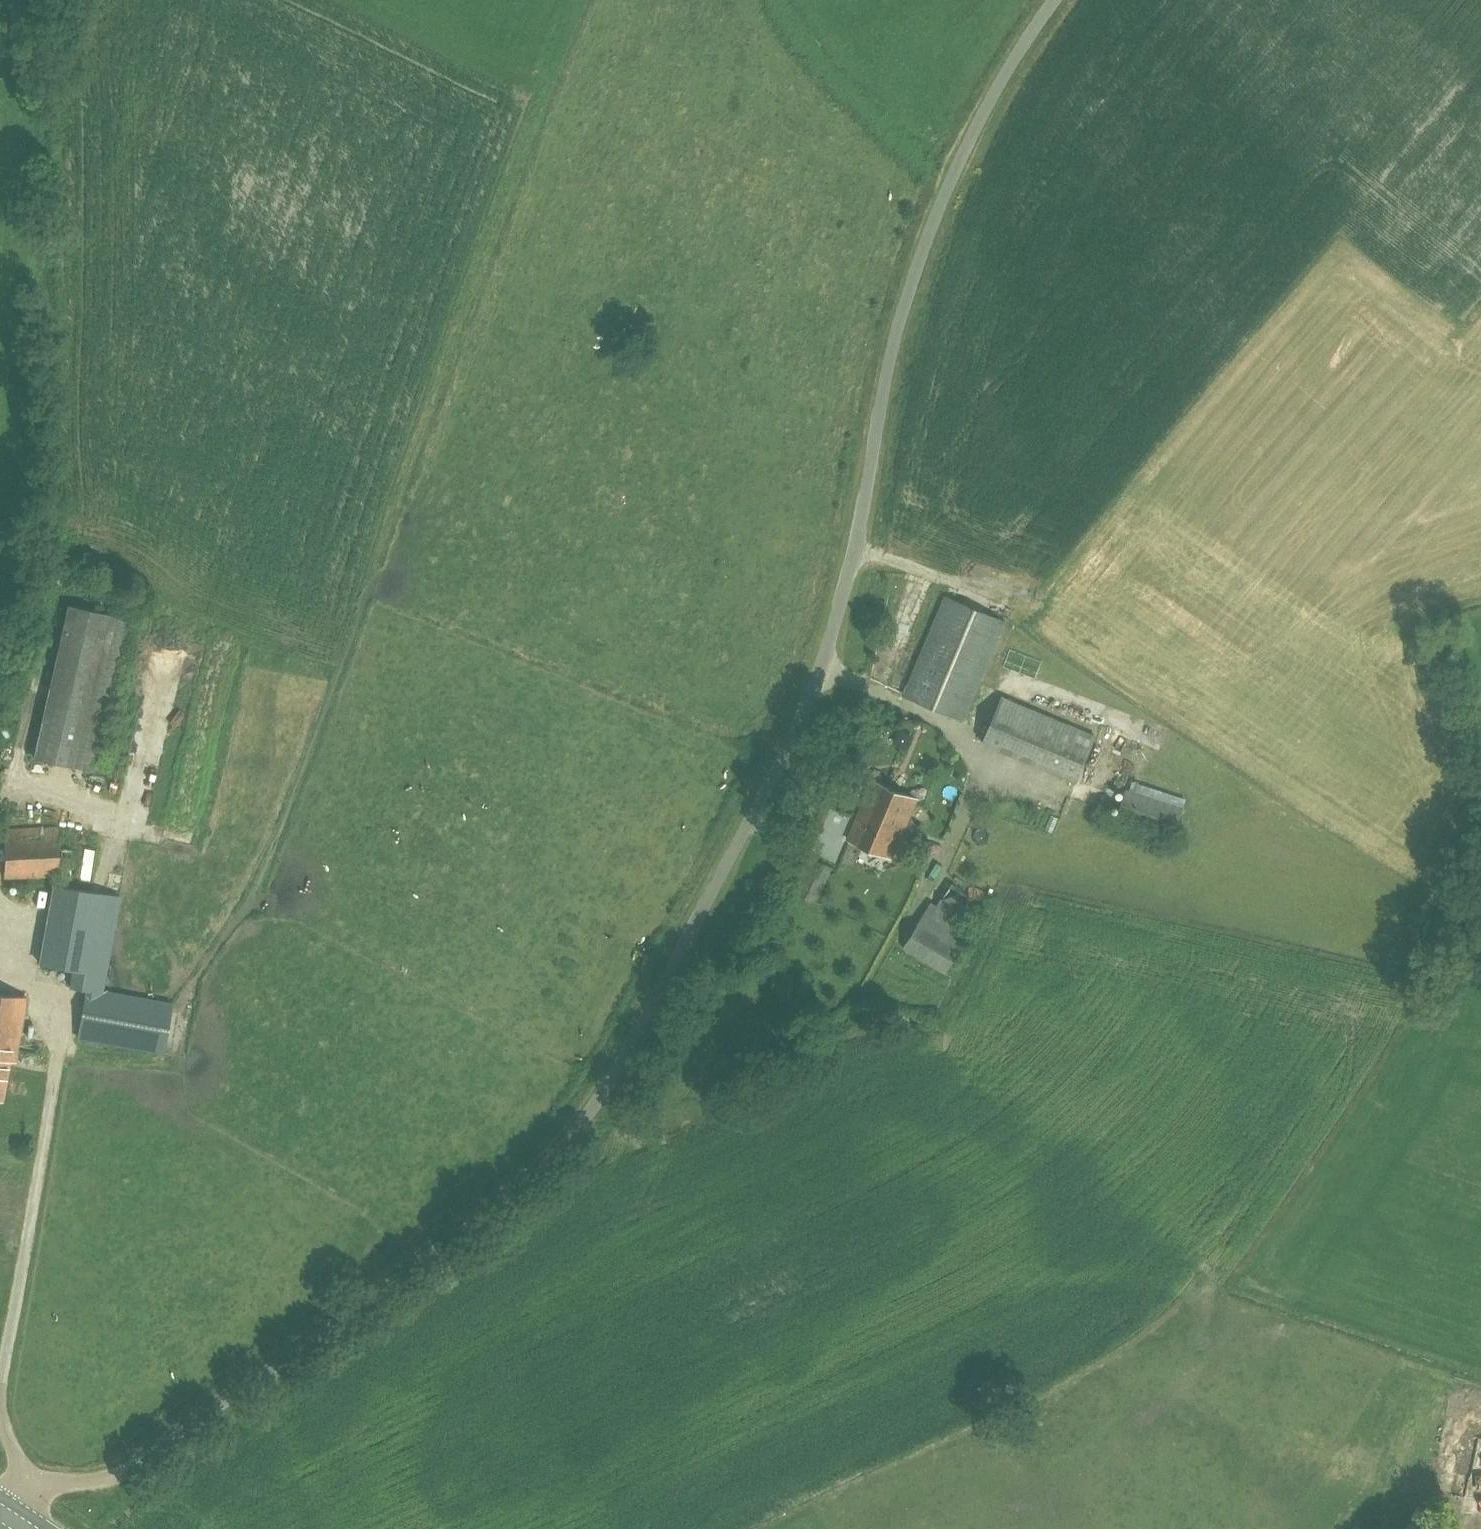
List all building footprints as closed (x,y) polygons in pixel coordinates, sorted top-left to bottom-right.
[(1006,621),(946,596),(905,695),(965,720),(1006,621)] [(69,603),(34,758),(95,771),(129,617),(69,603)] [(1097,734),(1001,694),(982,740),(1077,781),(1097,734)] [(862,807),(906,826),(918,799),(873,780),(862,807)] [(1175,835),(1184,807),(1127,787),(1118,816),(1175,835)] [(906,826),(862,807),(848,839),(893,858),(906,826)] [(5,828),(5,855),(5,879),(59,877),(58,825),(5,828)] [(831,868),(810,858),(794,892),(815,902),(831,868)] [(957,874),(938,905),(932,901),(903,947),(946,973),(974,928),(968,924),(987,892),(957,874)] [(39,963),(64,967),(107,975),(121,896),(54,883),(39,963)] [(164,1054),(169,1028),(173,1002),(87,986),(77,1038),(164,1054)] [(26,997),(0,993),(0,1099),(2,1099),(9,1061),(15,1062),(26,997)]
